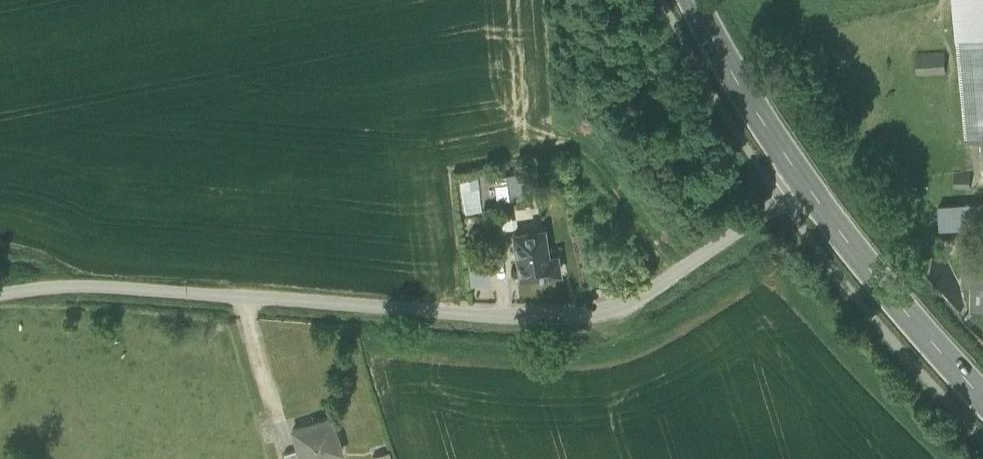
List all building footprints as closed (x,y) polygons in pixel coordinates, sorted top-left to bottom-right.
[(957,37),(973,35),(982,34),(982,0),(953,0),(957,37)] [(982,146),(982,34),(973,35),(982,139),(982,146)] [(966,141),(982,139),(973,35),(957,37),(966,141)] [(919,60),(919,72),(948,72),(948,60),(919,60)] [(498,194),(522,195),(523,171),(499,170),(498,194)] [(940,202),(942,226),(982,223),(982,210),(982,200),(940,202)] [(486,209),(490,232),(501,230),(497,207),(486,209)] [(514,234),(521,278),(559,272),(557,255),(548,256),(543,229),(514,234)] [(971,283),(982,283),(982,247),(964,247),(963,283),(971,283)] [(489,283),(486,257),(467,259),(469,286),(489,283)] [(982,310),(982,283),(971,283),(970,309),(982,310)] [(302,458),(318,458),(341,452),(331,417),(292,429),(298,448),(302,458)] [(286,458),(302,458),(298,448),(284,453),(286,458)] [(375,452),(376,458),(396,458),(394,449),(375,452)]
